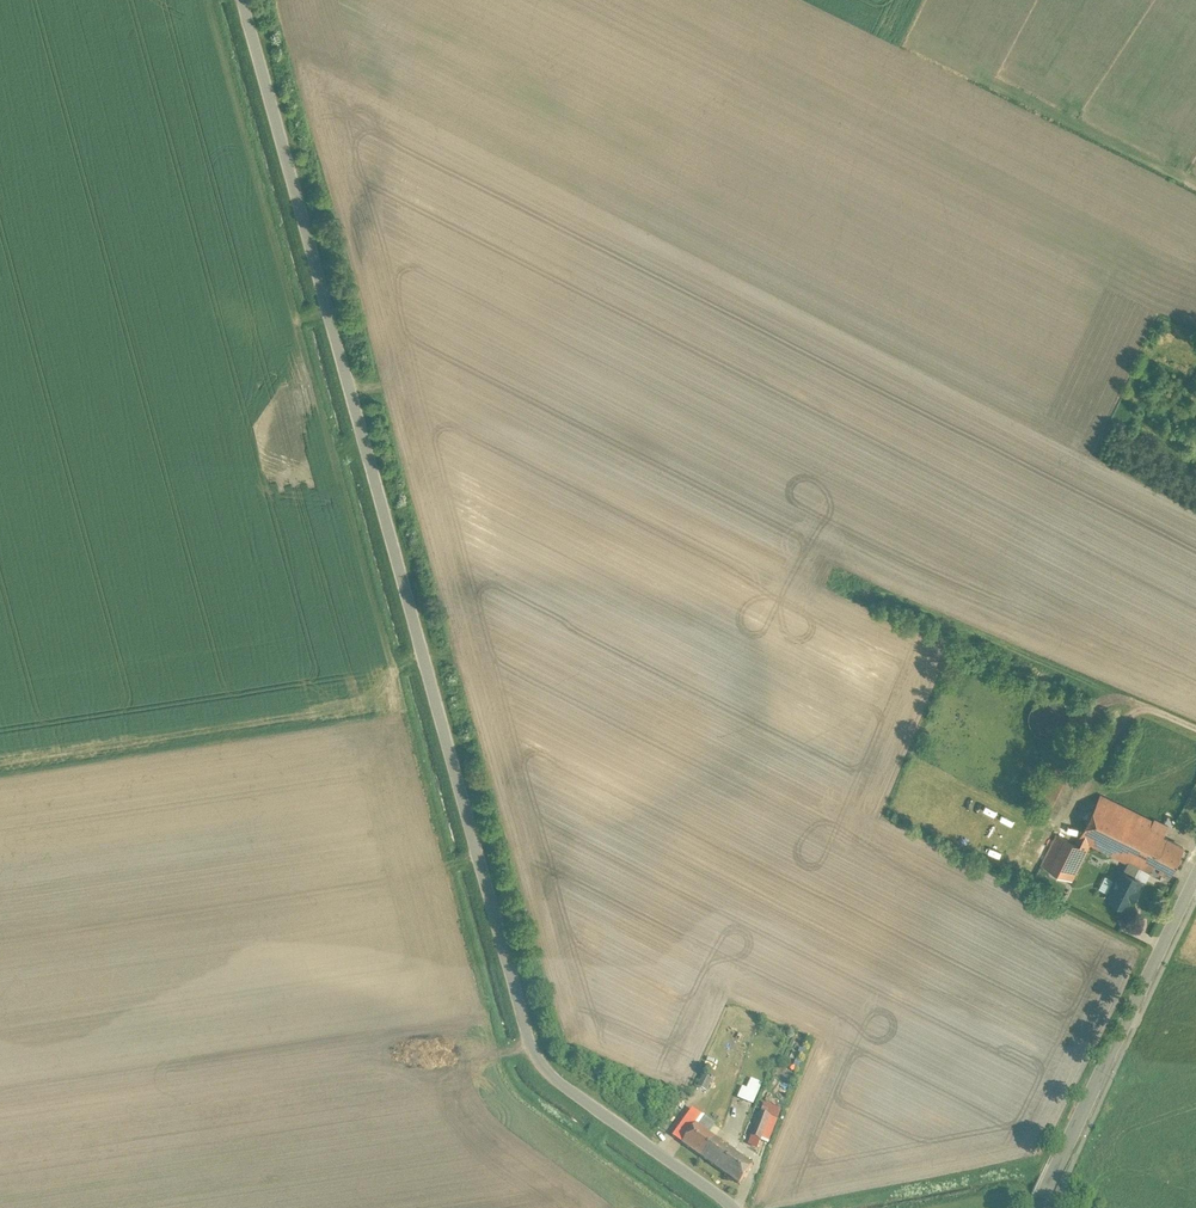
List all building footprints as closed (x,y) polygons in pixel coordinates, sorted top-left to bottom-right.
[(1030,729),(1035,735),(1041,738),(1047,740),(1054,739),(1060,736),(1065,731),(1068,725),(1069,719),(1068,712),(1064,706),(1059,702),(1053,699),(1047,699),(1040,700),(1034,704),(1030,709),(1028,716),(1028,723),(1030,729)] [(1097,794),(1092,804),(1079,836),(1168,874),(1182,843),(1161,834),(1165,824),(1104,797),(1097,794)] [(1088,849),(1056,833),(1041,865),(1072,881),(1088,849)] [(1140,877),(1119,869),(1108,897),(1130,905),(1140,877)] [(706,1092),(712,1081),(703,1076),(697,1088),(706,1092)] [(672,1135),(686,1113),(682,1111),(668,1133),(672,1135)] [(753,1135),(770,1142),(778,1121),(761,1114),(753,1135)] [(695,1125),(682,1143),(739,1184),(752,1166),(695,1125)]
